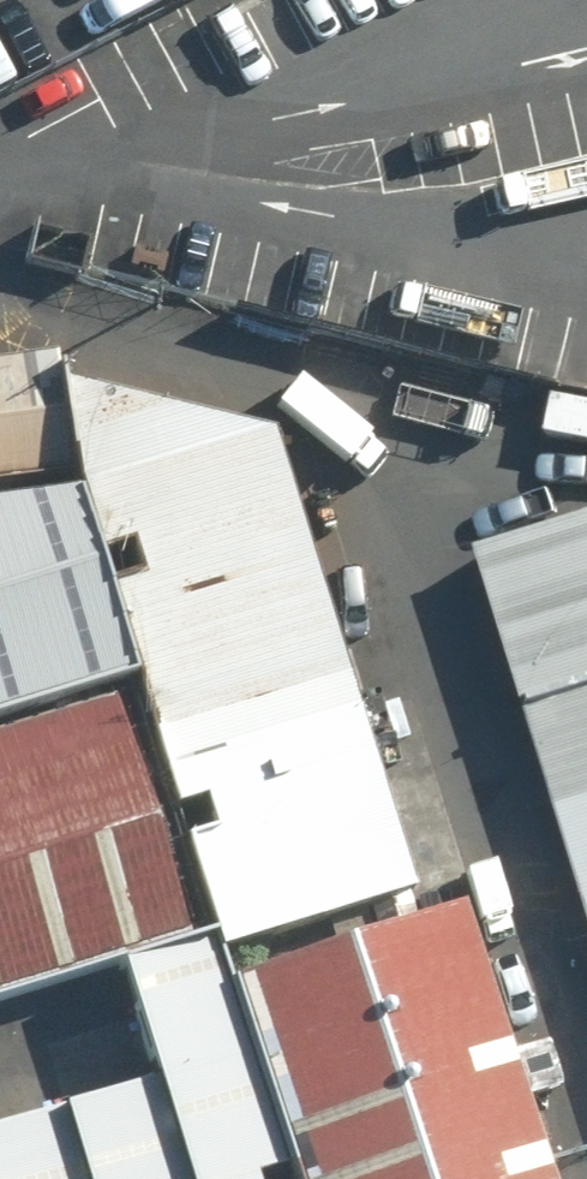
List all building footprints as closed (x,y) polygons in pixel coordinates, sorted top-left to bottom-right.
[(175,8),(191,0),(171,0),(175,8)] [(59,478),(42,356),(0,362),(0,486),(59,478)] [(415,893),(264,433),(55,383),(70,496),(214,936),(220,956),(415,893)] [(122,678),(65,496),(0,505),(0,716),(122,678)] [(586,921),(586,523),(469,561),(586,921)] [(185,945),(102,691),(0,724),(0,1005),(185,945)] [(447,903),(226,975),(293,1178),(538,1178),(447,903)] [(226,975),(220,956),(214,936),(105,971),(141,1082),(0,1128),(0,1178),(293,1178),(226,975)]
